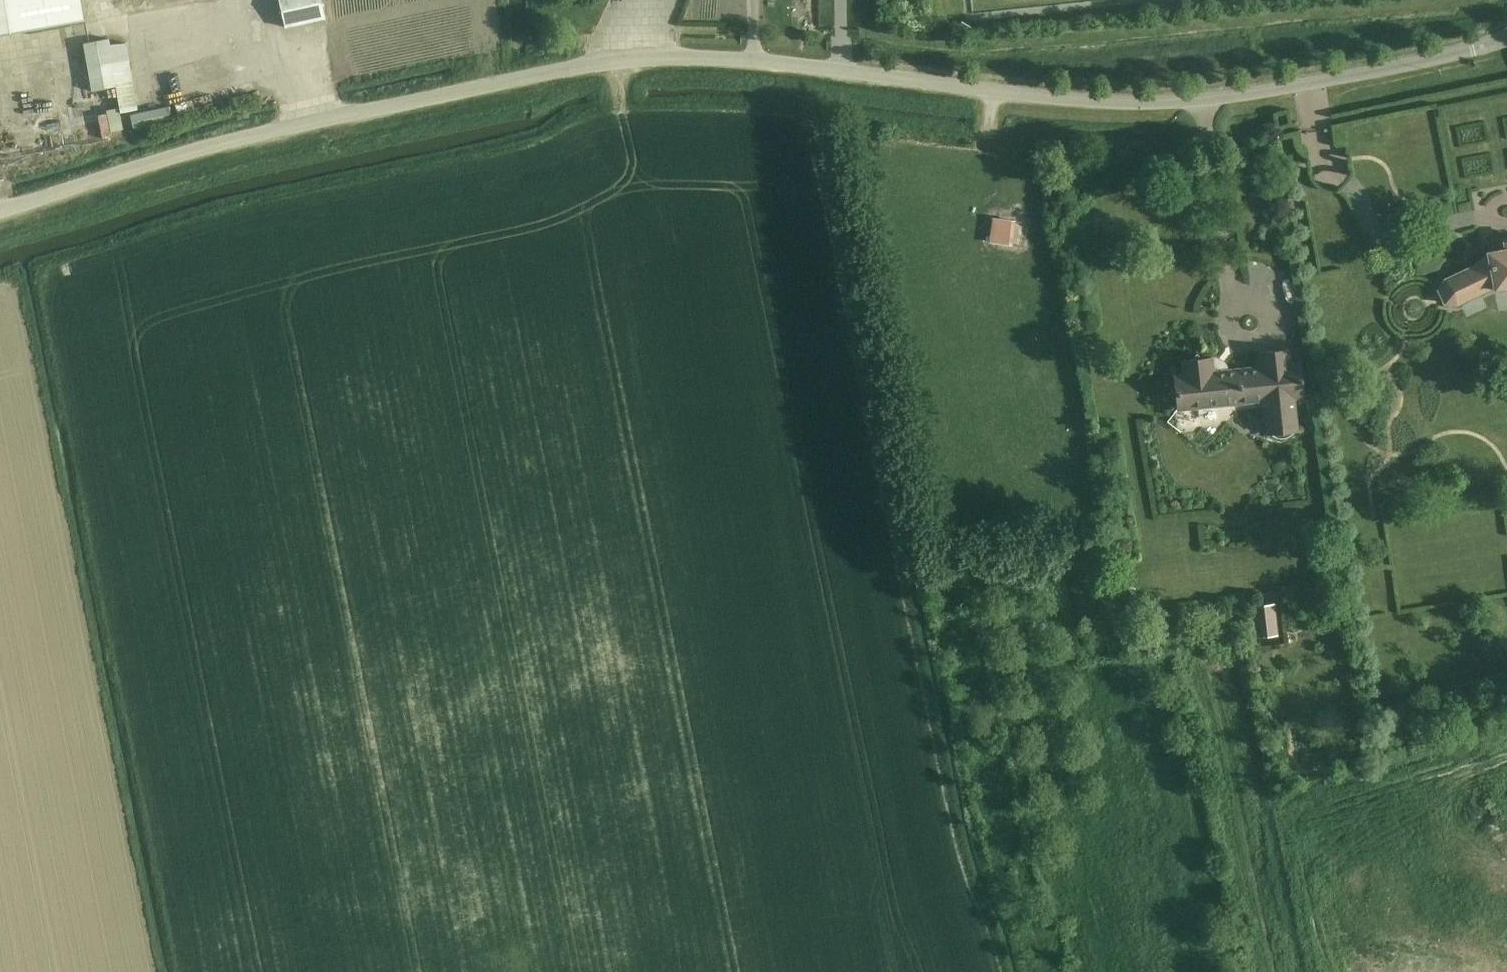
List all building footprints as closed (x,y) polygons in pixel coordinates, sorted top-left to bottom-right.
[(85,19),(81,0),(0,0),(0,34),(85,19)] [(286,27),(325,18),(321,0),(280,0),(286,27)] [(721,11),(695,11),(695,21),(721,20),(721,11)] [(109,39),(84,43),(93,91),(116,87),(120,108),(121,113),(139,109),(126,42),(110,45),(109,39)] [(120,108),(107,110),(111,131),(124,129),(121,113),(120,108)] [(1454,198),(1466,196),(1464,181),(1452,183),(1454,198)] [(993,218),(990,243),(1013,246),(1015,220),(1001,219),(993,218)] [(1505,247),(1505,248),(1488,252),(1488,253),(1474,265),(1445,279),(1438,289),(1445,303),(1457,304),(1494,286),(1494,289),(1506,287),(1506,247),(1505,247)] [(1185,375),(1174,376),(1178,408),(1243,402),(1243,399),(1260,398),(1265,397),(1268,433),(1273,433),(1276,435),(1279,437),(1283,437),(1287,436),(1290,434),(1292,431),(1296,431),(1293,397),(1303,396),(1300,363),(1289,364),(1288,350),(1260,352),(1262,367),(1256,368),(1256,370),(1240,371),(1240,369),(1224,371),(1224,369),(1223,368),(1223,367),(1222,366),(1217,361),(1215,361),(1214,361),(1213,361),(1211,361),(1211,357),(1183,360),(1185,375)] [(1277,634),(1273,600),(1255,602),(1259,636),(1277,634)] [(1335,623),(1320,625),(1321,633),(1336,631),(1335,623)]
